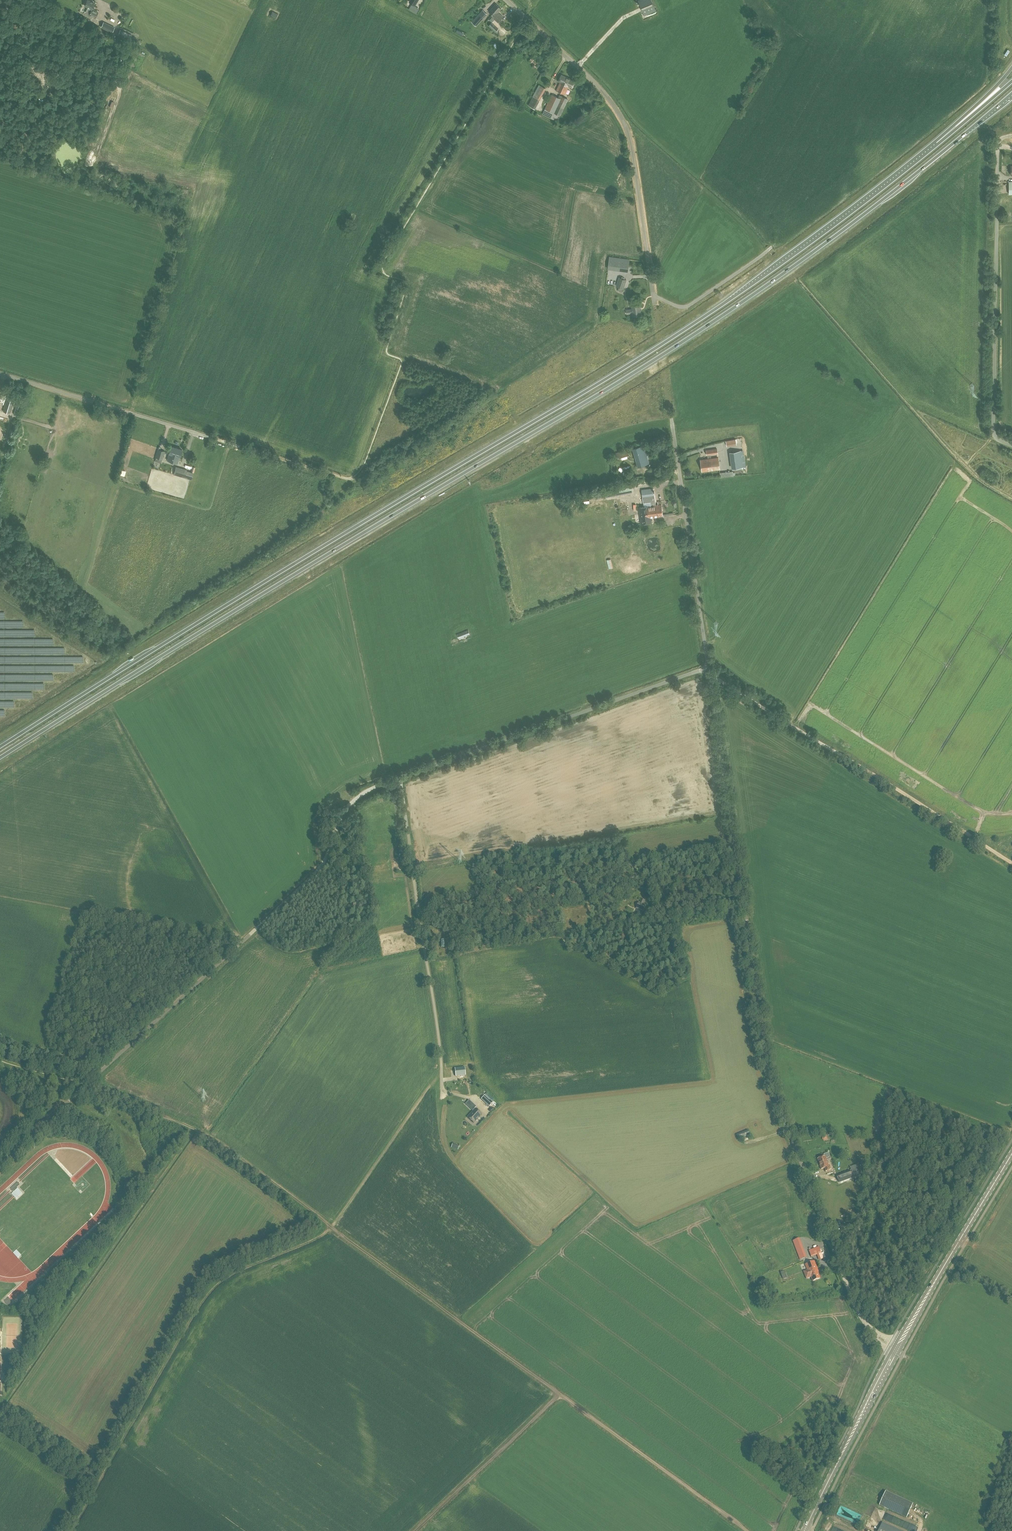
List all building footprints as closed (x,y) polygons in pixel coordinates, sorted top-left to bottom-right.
[(99,12),(92,9),(95,3),(89,0),(87,0),(84,5),(88,7),(85,12),(89,14),(89,15),(95,18),(99,12)] [(656,11),(653,4),(651,0),(638,0),(642,8),(645,15),(656,11)] [(497,13),(498,12),(502,9),(496,4),(489,11),(494,15),(494,16),(496,13),(497,13)] [(483,10),(477,16),(476,18),(475,19),(479,23),(487,14),(483,10)] [(498,22),(503,17),(498,12),(497,13),(496,13),(494,16),(494,15),(492,17),(498,22)] [(112,33),(115,27),(104,21),(101,27),(112,33)] [(497,33),(500,30),(492,22),(489,25),(497,33)] [(129,40),(132,35),(120,29),(118,35),(129,40)] [(572,87),(575,81),(561,75),(558,81),(561,82),(557,90),(565,94),(569,86),(572,87)] [(535,109),(540,100),(546,88),(540,85),(534,97),(529,105),(535,109)] [(558,97),(552,94),(545,108),(542,114),(558,121),(560,115),(561,115),(568,99),(560,95),(558,97)] [(628,271),(629,259),(610,257),(608,268),(628,271)] [(764,263),(759,269),(764,273),(769,267),(764,263)] [(624,288),(627,279),(619,277),(616,286),(624,288)] [(716,284),(713,290),(725,296),(731,285),(726,282),(726,284),(714,278),(713,280),(722,285),(721,287),(716,284)] [(641,314),(640,304),(632,306),(632,308),(626,309),(627,314),(633,313),(633,315),(641,314)] [(10,413),(14,401),(14,399),(7,397),(3,411),(10,413)] [(18,416),(22,402),(17,401),(13,414),(18,416)] [(638,466),(648,463),(643,445),(633,448),(638,466)] [(170,453),(168,460),(178,462),(180,456),(182,451),(171,448),(169,452),(170,453)] [(711,458),(711,454),(718,453),(717,448),(706,449),(707,455),(708,455),(708,459),(701,460),(702,471),(720,468),(718,457),(711,458)] [(618,458),(629,455),(628,449),(616,452),(618,458)] [(162,459),(164,451),(158,450),(156,457),(162,459)] [(740,451),(729,452),(731,468),(742,466),(740,451)] [(191,479),(193,472),(187,470),(176,466),(173,474),(185,477),(191,479)] [(634,492),(634,489),(620,492),(620,488),(607,491),(608,497),(634,492)] [(653,488),(641,489),(643,501),(643,503),(644,503),(644,506),(639,507),(641,524),(652,522),(651,518),(663,516),(662,504),(661,501),(658,502),(658,504),(656,505),(653,488)] [(459,638),(470,634),(468,629),(457,634),(459,638)] [(644,904),(646,900),(642,898),(640,903),(639,902),(636,908),(643,911),(645,905),(644,904)] [(465,1076),(464,1068),(454,1069),(455,1077),(465,1076)] [(489,1107),(490,1105),(493,1102),(485,1095),(481,1099),(489,1107)] [(474,1123),(482,1115),(475,1109),(467,1117),(474,1123)] [(738,1139),(750,1135),(748,1130),(737,1134),(738,1139)] [(828,1164),(825,1156),(817,1159),(821,1169),(824,1168),(826,1171),(830,1170),(828,1164)] [(860,1176),(857,1165),(856,1165),(850,1167),(854,1178),(860,1176)] [(852,1178),(850,1171),(837,1175),(839,1183),(852,1178)] [(21,1200),(28,1194),(25,1190),(17,1196),(21,1200)] [(977,1222),(982,1212),(979,1210),(974,1220),(977,1222)] [(800,1260),(806,1258),(802,1247),(796,1249),(800,1260)] [(824,1259),(821,1253),(819,1247),(809,1251),(812,1257),(817,1255),(819,1260),(824,1259)] [(820,1278),(818,1272),(815,1261),(805,1265),(807,1270),(803,1271),(806,1279),(810,1278),(810,1277),(811,1277),(813,1281),(820,1278)] [(16,1293),(11,1297),(15,1302),(20,1297),(16,1293)] [(907,1518),(913,1504),(886,1491),(879,1505),(907,1518)] [(842,1506),(838,1516),(856,1524),(860,1514),(842,1506)] [(882,1522),(878,1530),(902,1530),(882,1522)]
